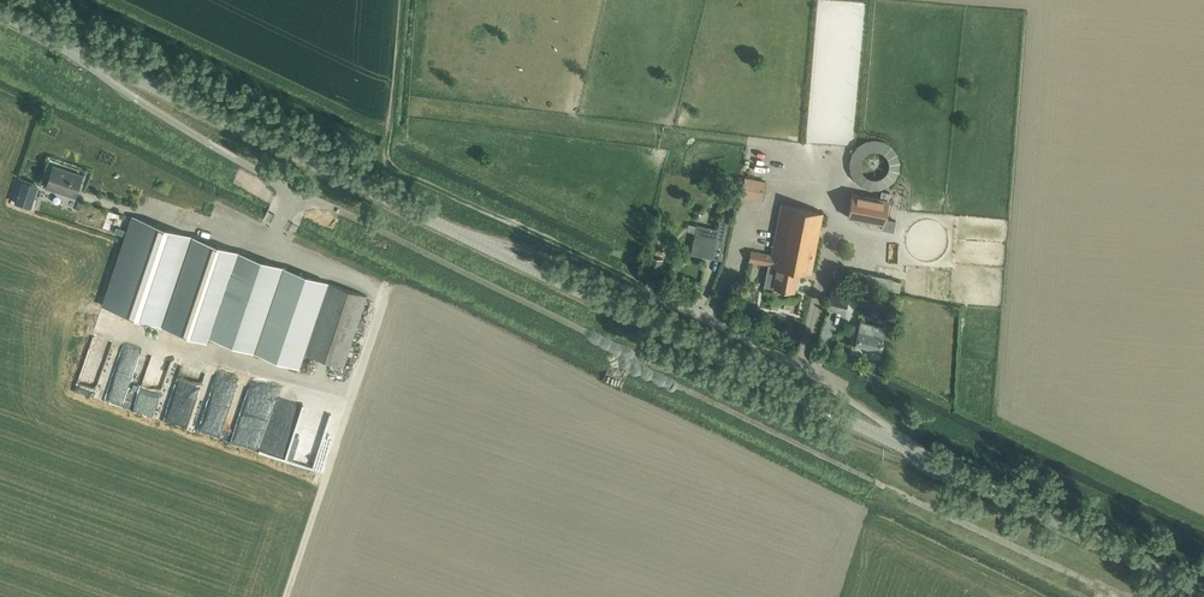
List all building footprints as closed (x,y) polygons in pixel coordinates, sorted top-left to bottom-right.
[(53,165),(45,187),(74,197),(82,175),(53,165)] [(743,184),(741,196),(762,200),(765,186),(766,180),(744,176),(743,184)] [(21,181),(14,203),(31,208),(38,187),(21,181)] [(853,193),(849,216),(883,222),(887,200),(853,193)] [(771,255),(751,251),(749,260),(778,265),(773,287),(794,291),(798,270),(810,273),(822,212),(782,204),(771,255)] [(194,237),(132,216),(127,231),(125,237),(102,305),(164,326),(194,237)] [(691,254),(721,260),(728,222),(721,221),(719,229),(697,225),(691,254)] [(116,227),(114,233),(125,237),(127,231),(116,227)] [(194,237),(164,326),(207,341),(209,337),(238,252),(194,237)] [(238,252),(209,337),(254,352),(282,267),(238,252)] [(651,256),(647,270),(655,273),(657,266),(660,267),(662,259),(651,256)] [(329,283),(282,267),(254,352),(300,367),(305,353),(329,283)] [(835,267),(833,279),(846,281),(849,270),(835,267)] [(852,270),(849,282),(890,290),(892,279),(892,278),(852,270)] [(329,283),(306,353),(343,366),(367,295),(329,283)] [(849,287),(833,284),(828,308),(844,312),(849,287)] [(860,322),(855,344),(881,350),(884,336),(886,329),(860,322)]
